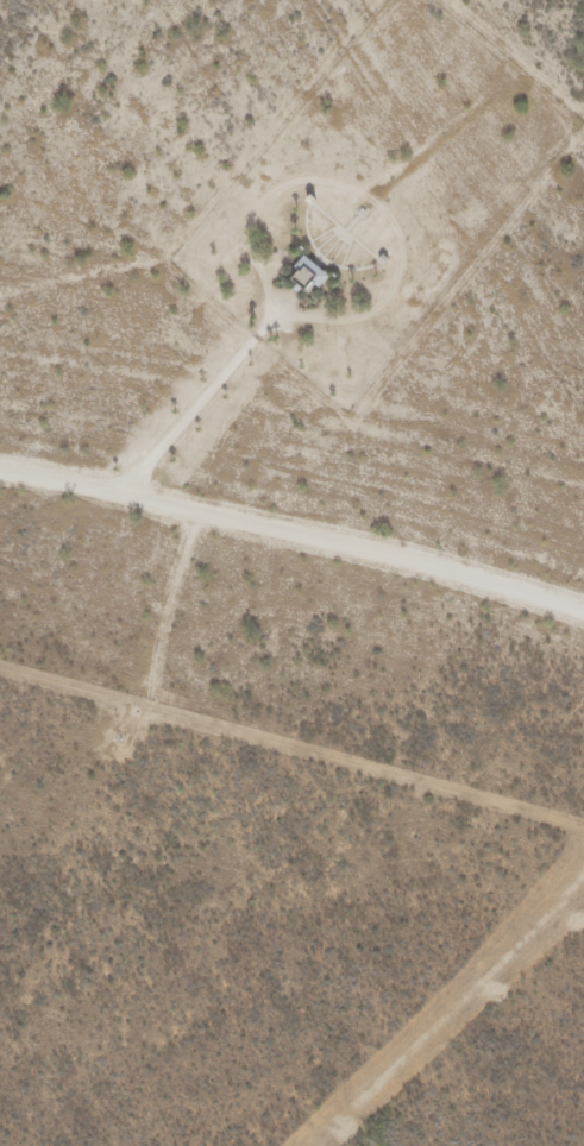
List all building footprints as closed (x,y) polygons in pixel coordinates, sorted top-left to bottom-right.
[(325,267),(303,247),(285,267),(308,287),(325,267)]
